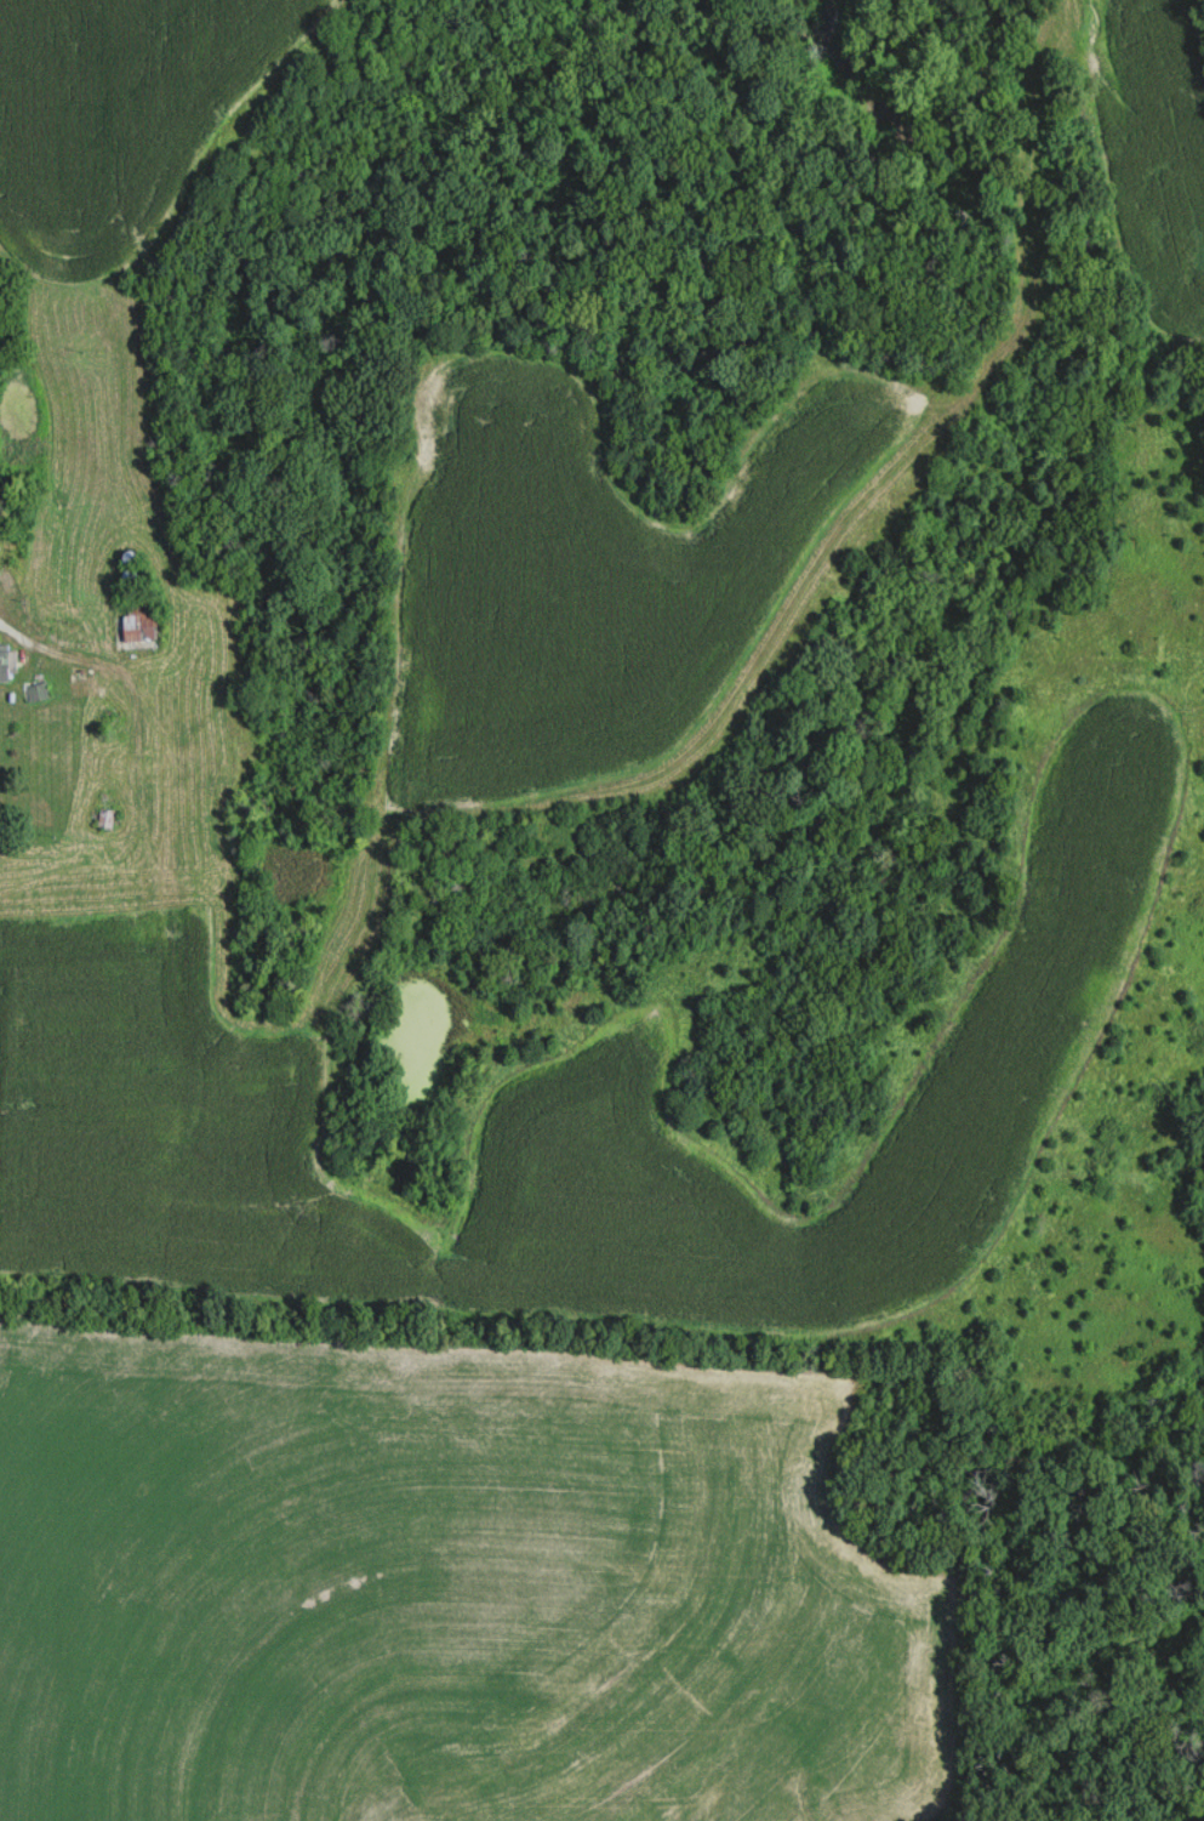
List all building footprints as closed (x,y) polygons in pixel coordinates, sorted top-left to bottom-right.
[(15,681),(15,647),(0,647),(0,681),(15,681)] [(47,681),(28,683),(30,699),(49,697),(47,681)] [(114,830),(114,811),(100,811),(100,830),(114,830)]
